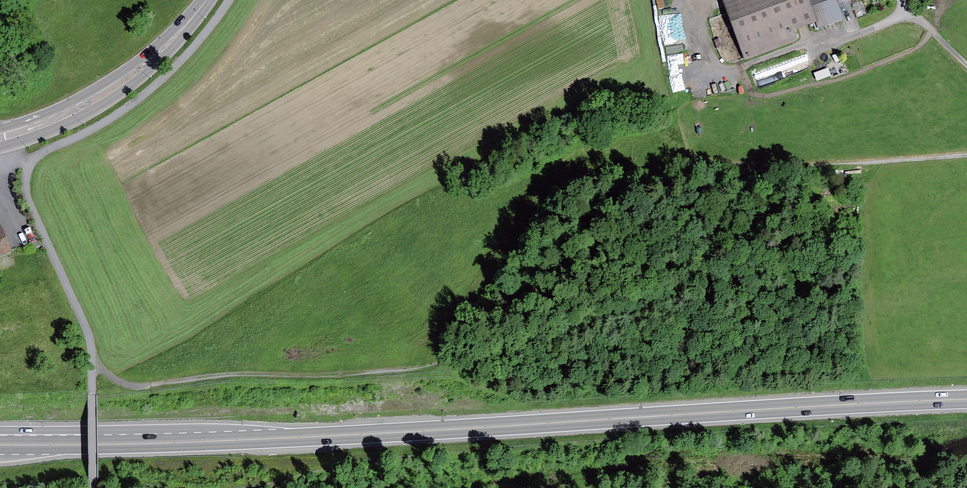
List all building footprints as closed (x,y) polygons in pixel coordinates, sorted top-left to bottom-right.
[(745,59),(798,40),(795,31),(818,23),(820,29),(844,21),(840,8),(862,0),(724,0),(745,59)] [(13,251),(0,223),(0,257),(13,251)]
